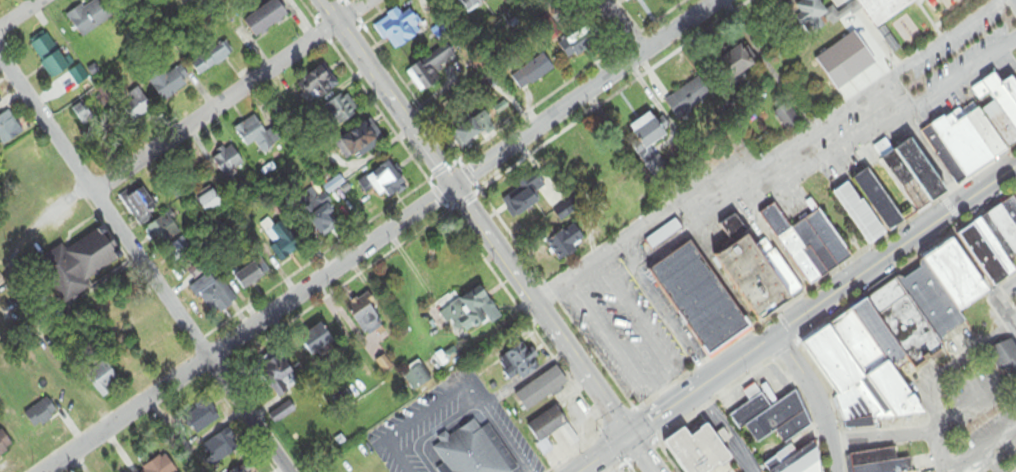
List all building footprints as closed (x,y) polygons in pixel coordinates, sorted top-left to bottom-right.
[(81,39),(116,17),(105,0),(95,0),(67,17),(81,39)] [(277,0),(276,0),(244,23),(257,41),(290,18),(277,0)] [(467,14),(487,0),(458,0),(467,14)] [(855,5),(837,14),(834,8),(826,11),(821,0),(791,0),(789,1),(807,39),(859,14),(855,5)] [(877,31),(917,3),(915,0),(855,0),(877,31)] [(375,26),(393,53),(419,36),(414,29),(421,25),(411,10),(402,17),(398,10),(375,26)] [(558,42),(569,61),(595,46),(585,27),(558,42)] [(68,71),(48,36),(31,46),(51,80),(68,71)] [(820,47),(826,57),(844,45),(838,36),(820,47)] [(200,77),(234,56),(225,41),(191,62),(200,77)] [(712,67),(728,88),(757,66),(742,45),(712,67)] [(407,72),(423,96),(439,85),(433,75),(454,60),(445,46),(407,72)] [(554,69),(542,53),(510,77),(523,93),(554,69)] [(164,103),(192,83),(180,66),(167,76),(161,69),(147,79),(164,103)] [(338,87),(323,66),(300,82),(315,103),(338,87)] [(1015,146),(1015,76),(1015,75),(1002,84),(996,74),(969,92),(976,103),(958,115),(955,111),(930,127),(921,133),(955,186),(1015,146)] [(504,114),(504,82),(490,82),(490,114),(504,114)] [(665,100),(676,119),(707,101),(696,82),(665,100)] [(120,99),(134,122),(153,111),(139,88),(120,99)] [(321,111),(335,130),(360,112),(346,93),(321,111)] [(773,114),(787,132),(801,122),(787,104),(773,114)] [(450,135),(463,152),(496,129),(484,111),(450,135)] [(1,149),(23,134),(7,112),(0,117),(0,147),(1,149)] [(277,143),(256,114),(234,130),(247,149),(254,143),(262,154),(277,143)] [(653,160),(650,145),(665,142),(660,117),(631,123),(639,162),(653,160)] [(371,119),(335,142),(349,164),(385,141),(371,119)] [(834,192),(869,246),(889,233),(949,193),(914,139),(834,192)] [(212,162),(231,180),(246,163),(227,146),(212,162)] [(389,201),(409,186),(391,161),(370,176),(389,201)] [(519,218),(545,199),(539,192),(547,186),(540,177),(507,202),(519,218)] [(159,215),(143,185),(122,197),(137,227),(159,215)] [(223,206),(214,191),(198,200),(207,216),(223,206)] [(318,238),(338,229),(321,191),(301,200),(318,238)] [(960,231),(993,288),(1015,274),(1015,198),(960,231)] [(821,209),(790,229),(775,205),(762,213),(809,287),(852,259),(821,209)] [(182,232),(167,214),(144,232),(159,250),(182,232)] [(719,255),(762,321),(803,294),(797,284),(787,290),(737,214),(718,226),(732,246),(719,255)] [(257,228),(282,264),(300,251),(280,223),(274,227),(269,220),(257,228)] [(559,261),(587,242),(574,223),(546,243),(559,261)] [(63,305),(93,288),(92,285),(127,264),(106,227),(40,264),(63,305)] [(805,339),(807,347),(838,397),(843,422),(848,431),(874,425),(879,422),(924,412),(923,409),(896,366),(897,366),(920,361),(967,332),(962,311),(991,293),(957,238),(925,258),(924,265),(805,339)] [(166,257),(188,275),(202,257),(179,240),(166,257)] [(651,269),(710,359),(751,332),(693,242),(651,269)] [(271,273),(261,258),(234,277),(245,292),(271,273)] [(234,305),(208,274),(190,288),(216,320),(234,305)] [(466,337),(500,315),(481,286),(447,308),(466,337)] [(384,325),(366,295),(346,306),(364,336),(384,325)] [(311,358),(335,344),(323,324),(299,338),(311,358)] [(1014,337),(989,351),(1015,400),(1015,340),(1014,337)] [(509,384),(540,370),(529,344),(497,357),(509,384)] [(277,399),(300,389),(284,355),(261,366),(277,399)] [(104,399),(122,382),(102,360),(84,377),(104,399)] [(431,381),(422,366),(410,373),(419,388),(431,381)] [(527,413),(569,385),(557,367),(515,395),(527,413)] [(757,444),(776,432),(784,444),(814,424),(795,393),(770,408),(755,384),(742,392),(750,404),(730,416),(739,431),(746,426),(757,444)] [(58,414),(46,398),(24,415),(36,431),(58,414)] [(195,433),(221,421),(211,401),(186,413),(195,433)] [(295,409),(287,401),(271,418),(279,426),(295,409)] [(568,426),(558,408),(526,425),(544,457),(553,451),(546,439),(568,426)] [(682,471),(691,471),(721,450),(697,417),(681,429),(674,421),(655,435),(682,471)] [(474,420),(449,438),(446,433),(436,439),(440,444),(432,449),(444,465),(436,470),(437,471),(511,471),(474,420)] [(3,430),(0,432),(0,457),(14,448),(3,430)] [(215,467),(236,450),(221,432),(200,450),(215,467)] [(771,471),(822,471),(820,454),(814,445),(809,446),(796,454),(791,446),(766,464),(771,471)] [(854,471),(912,471),(910,458),(898,460),(896,448),(852,454),(854,471)] [(177,471),(163,454),(140,471),(177,471)] [(248,462),(234,471),(254,471),(248,462)]
